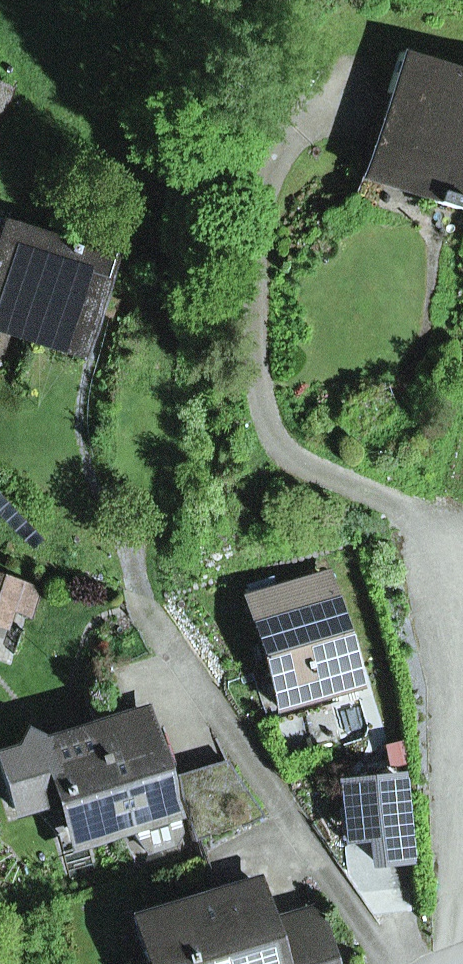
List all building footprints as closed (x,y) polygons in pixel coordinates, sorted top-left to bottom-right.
[(401,50),(360,178),(382,185),(386,174),(424,186),(420,197),(462,210),(462,70),(401,50)] [(420,197),(424,186),(386,174),(382,185),(420,197)] [(0,219),(0,251),(10,222),(0,219)] [(83,352),(114,256),(10,222),(0,251),(0,325),(83,352)] [(38,590),(0,577),(0,625),(5,627),(11,607),(30,614),(38,590)] [(262,641),(277,694),(330,679),(320,645),(343,639),(326,579),(262,597),(274,638),(262,641)] [(262,597),(250,601),(251,603),(262,641),(274,638),(262,597)] [(330,679),(353,673),(343,639),(320,645),(330,679)] [(181,835),(161,772),(154,750),(143,712),(39,744),(27,736),(18,750),(0,756),(0,767),(14,811),(29,807),(56,798),(66,831),(112,816),(115,824),(122,821),(147,853),(175,845),(181,835)] [(161,772),(176,767),(169,745),(154,750),(161,772)] [(195,841),(250,824),(265,816),(229,764),(176,780),(195,841)] [(404,856),(400,793),(371,795),(376,858),(404,856)] [(112,816),(66,831),(56,798),(29,807),(53,834),(60,854),(118,836),(115,824),(112,816)] [(254,882),(134,917),(147,963),(148,963),(279,963),(265,918),(254,882)] [(327,950),(313,904),(265,918),(279,963),(327,950)] [(327,950),(279,963),(331,963),(327,950)]
